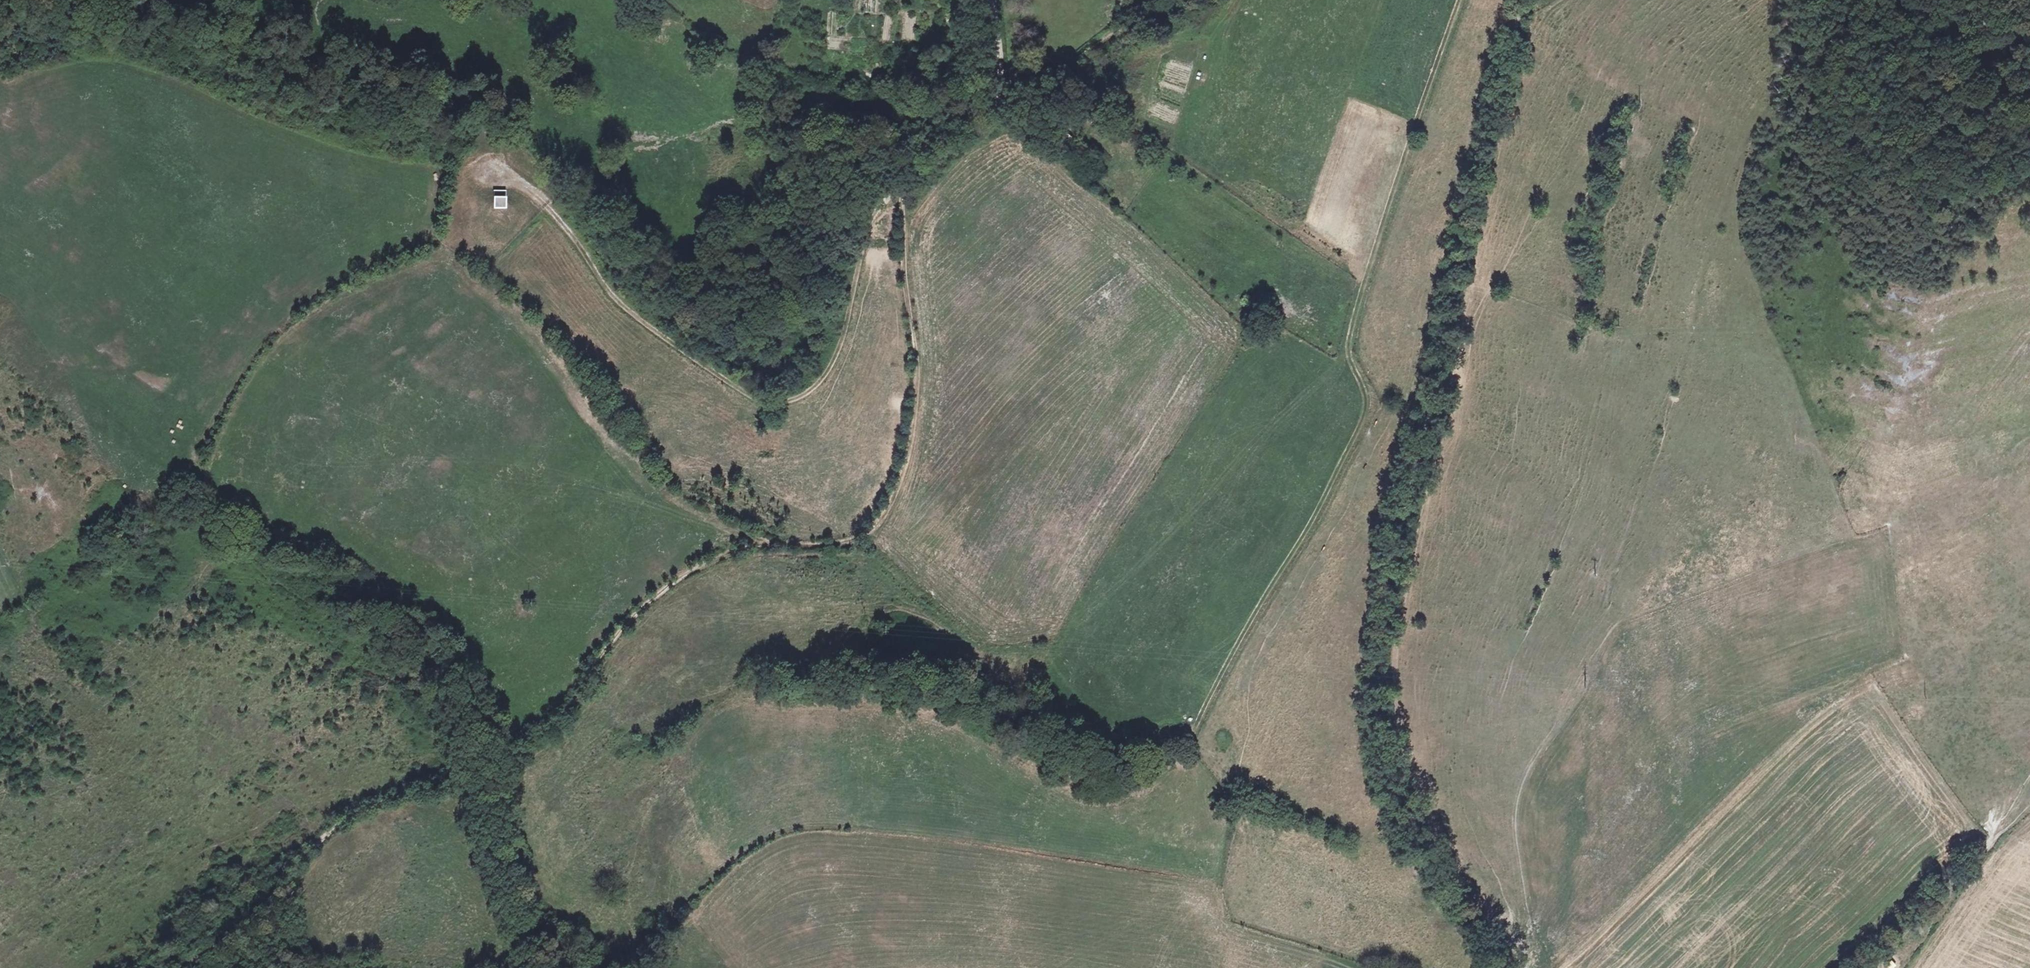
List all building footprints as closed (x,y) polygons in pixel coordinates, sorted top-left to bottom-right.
[(494,209),(507,209),(507,190),(494,190),(494,209)]
